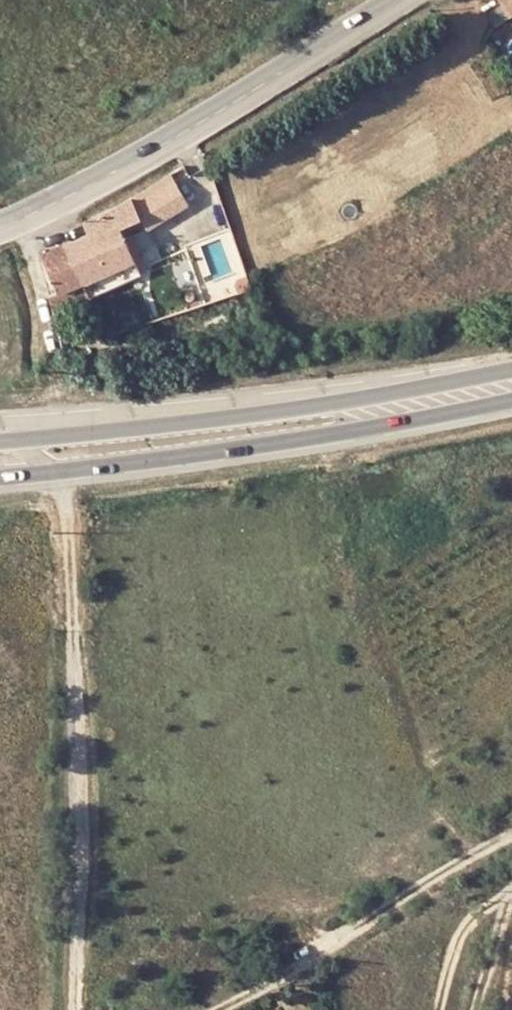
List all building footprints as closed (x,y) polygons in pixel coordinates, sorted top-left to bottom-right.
[(511,16),(511,15),(511,0),(501,0),(503,4),(511,16)] [(489,13),(496,24),(511,16),(503,4),(489,13)] [(75,261),(84,281),(90,294),(141,270),(135,257),(133,253),(124,235),(120,226),(141,217),(147,227),(188,201),(171,171),(160,177),(125,201),(84,220),(90,232),(98,250),(75,261)] [(60,291),(84,281),(75,261),(98,250),(90,232),(43,253),(60,291)] [(124,235),(133,253),(139,250),(131,232),(124,235)] [(135,257),(141,270),(147,267),(142,254),(135,257)] [(221,286),(224,293),(239,288),(236,280),(221,286)] [(205,285),(207,290),(217,286),(215,281),(205,285)] [(61,308),(54,309),(61,338),(67,337),(61,308)]
